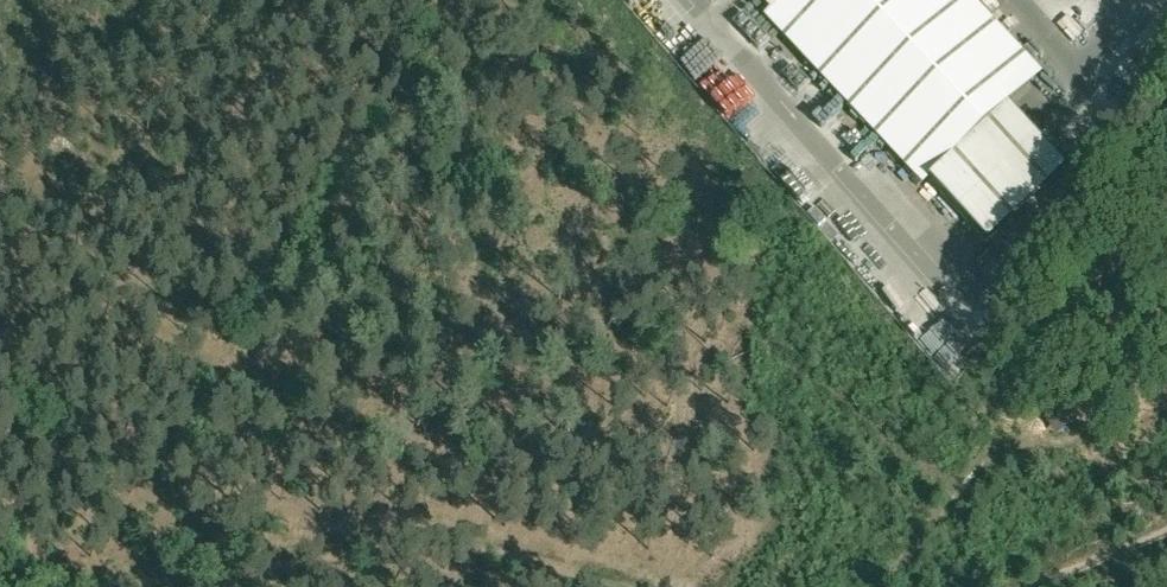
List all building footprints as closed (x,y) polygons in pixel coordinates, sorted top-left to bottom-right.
[(1008,106),(1035,80),(961,0),(771,0),(777,6),(770,13),(986,242),(1065,167),(1008,106)]
